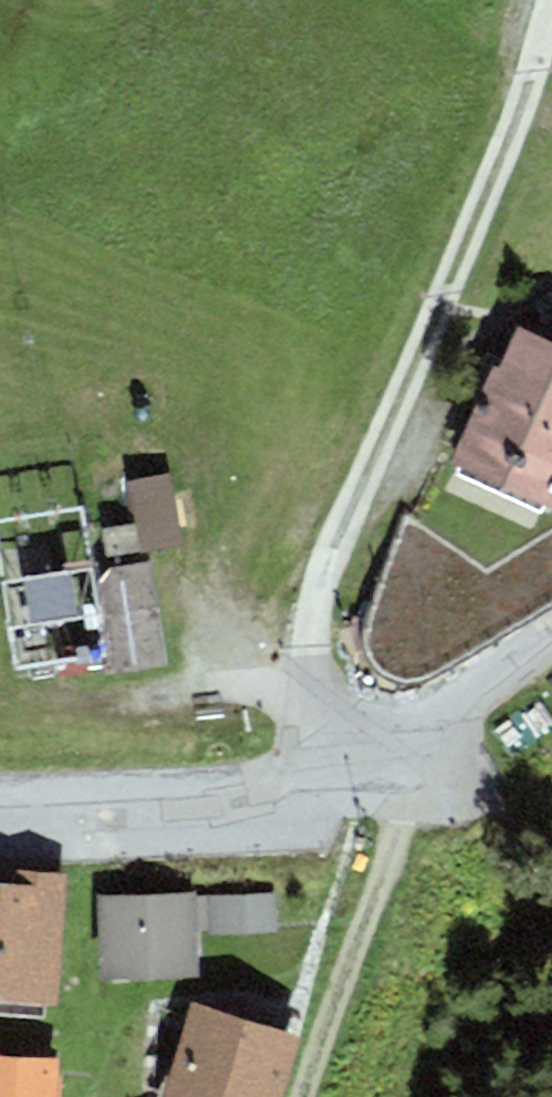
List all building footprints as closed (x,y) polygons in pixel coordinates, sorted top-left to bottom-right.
[(518,329),(500,370),(493,367),(448,465),(551,512),(551,345),(518,329)] [(184,545),(170,475),(127,484),(141,554),(184,545)] [(551,607),(551,529),(487,571),(406,515),(365,629),(365,641),(371,661),(379,674),(404,682),(426,681),(551,607)] [(170,668),(151,561),(110,567),(95,584),(110,677),(170,668)] [(55,1007),(65,875),(18,871),(17,885),(0,884),(0,1002),(55,1007)] [(101,895),(103,979),(200,976),(197,893),(101,895)] [(210,896),(211,934),(277,933),(276,895),(210,896)] [(300,1035),(191,1002),(163,1096),(282,1096),(300,1035)] [(57,1058),(0,1056),(0,1096),(55,1096),(57,1058)]
